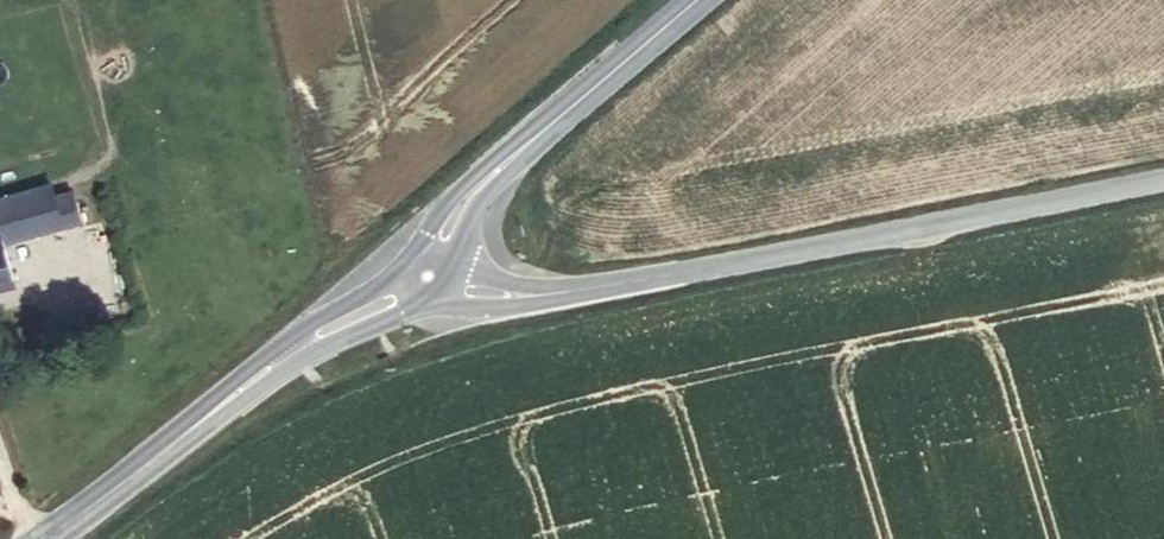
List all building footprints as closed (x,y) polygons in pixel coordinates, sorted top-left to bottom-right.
[(20,290),(11,254),(71,237),(65,217),(58,193),(0,207),(0,295),(20,290)] [(65,217),(71,237),(91,231),(85,213),(65,217)]
